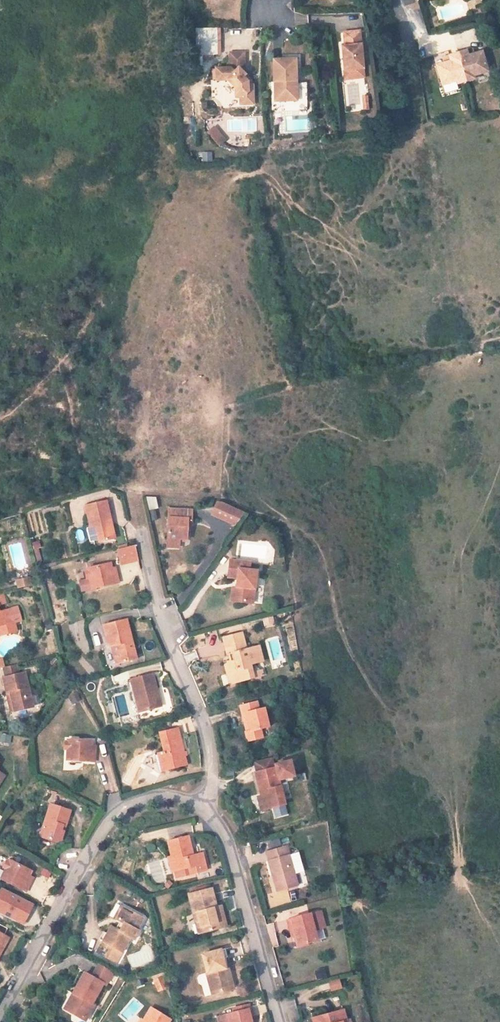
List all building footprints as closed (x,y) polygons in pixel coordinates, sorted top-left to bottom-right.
[(296,25),(309,24),(308,14),(295,15),(296,25)] [(196,54),(218,54),(219,28),(196,28),(196,54)] [(360,36),(344,38),(346,52),(343,53),(347,76),(365,73),(360,36)] [(465,57),(448,62),(449,68),(443,70),(443,69),(435,72),(441,92),(455,88),(456,91),(473,85),(472,83),(487,79),(481,58),(472,61),(466,63),(465,57)] [(245,58),(230,58),(230,73),(216,73),(216,85),(226,85),(234,93),(234,101),(239,102),(239,110),(252,110),(252,91),(247,91),(247,88),(242,83),(245,81),(242,78),(245,75),(245,58)] [(294,66),(272,66),(272,89),(276,88),(276,108),(305,107),(305,90),(295,90),(294,66)] [(366,82),(365,73),(347,76),(348,85),(366,82)] [(222,146),(211,133),(206,137),(216,150),(222,146)] [(158,508),(156,495),(146,497),(149,510),(158,508)] [(101,499),(79,505),(84,525),(81,526),(84,541),(88,540),(89,545),(96,543),(95,541),(110,536),(101,499)] [(209,512),(232,522),(241,510),(222,502),(213,501),(209,512)] [(166,543),(179,544),(179,540),(186,540),(186,527),(186,523),(191,523),(191,511),(168,509),(166,543)] [(133,558),(129,543),(113,548),(117,562),(133,558)] [(234,586),(233,600),(250,602),(253,568),(246,567),(246,560),(227,558),(225,575),(234,576),(234,586)] [(106,561),(83,567),(86,580),(89,579),(91,588),(111,583),(115,582),(113,572),(109,573),(108,568),(106,561)] [(16,585),(29,582),(27,574),(14,577),(16,585)] [(1,631),(14,627),(12,619),(19,617),(15,603),(0,607),(0,628),(1,631)] [(108,644),(113,661),(134,656),(123,617),(99,622),(105,645),(108,644)] [(231,671),(234,681),(253,676),(251,670),(249,663),(262,659),(258,644),(245,647),(241,631),(221,636),(226,652),(232,651),(234,659),(226,661),(228,672),(231,671)] [(107,663),(113,661),(108,644),(105,645),(102,645),(107,663)] [(226,683),(234,681),(231,671),(228,672),(226,661),(222,662),(226,683)] [(3,692),(8,691),(13,710),(30,705),(22,671),(16,672),(13,662),(0,665),(2,675),(0,676),(0,679),(3,692)] [(261,668),(251,670),(253,676),(262,674),(261,668)] [(136,697),(139,710),(159,704),(150,671),(128,677),(133,697),(136,697)] [(8,711),(13,710),(8,691),(3,692),(8,711)] [(134,711),(139,710),(136,697),(133,697),(131,698),(134,711)] [(249,728),(245,729),(244,729),(246,738),(261,734),(259,725),(268,722),(262,704),(257,705),(255,698),(238,702),(241,712),(245,711),(249,728)] [(157,751),(162,769),(184,763),(174,726),(152,731),(157,751)] [(11,736),(0,734),(0,742),(10,744),(11,736)] [(68,748),(68,758),(93,758),(93,750),(89,750),(89,744),(90,737),(65,736),(64,748),(68,748)] [(158,770),(162,769),(157,751),(153,752),(158,770)] [(272,761),(270,754),(249,759),(252,769),(273,764),(272,761)] [(252,769),(258,792),(262,807),(283,801),(276,776),(290,772),(287,757),(272,761),(273,764),(252,769)] [(42,826),(45,827),(42,837),(54,841),(59,838),(62,829),(60,827),(62,823),(64,824),(68,808),(49,802),(42,826)] [(204,868),(199,849),(188,851),(184,833),(165,837),(169,853),(173,868),(174,875),(204,868)] [(286,842),(265,849),(267,857),(270,856),(274,871),(271,872),(276,889),(297,882),(294,874),(305,870),(299,850),(289,852),(286,842)] [(8,870),(4,878),(26,889),(30,881),(26,879),(29,873),(32,868),(11,857),(5,868),(8,870)] [(197,909),(201,930),(224,924),(219,903),(215,904),(210,886),(187,892),(192,910),(197,909)] [(23,925),(34,903),(0,887),(0,914),(23,925)] [(114,916),(120,906),(122,904),(117,901),(110,914),(114,916)] [(120,906),(114,916),(116,918),(121,920),(116,928),(112,926),(107,923),(103,930),(99,937),(93,948),(114,960),(127,935),(131,937),(137,928),(134,927),(141,915),(131,909),(130,912),(120,906)] [(197,931),(201,930),(197,909),(192,910),(197,931)] [(310,910),(306,911),(310,928),(314,927),(310,910)] [(291,924),(294,933),(296,943),(317,938),(314,927),(310,928),(306,911),(286,916),(289,925),(291,924)] [(116,928),(121,920),(116,918),(112,926),(116,928)] [(0,930),(0,948),(2,949),(9,936),(0,930)] [(223,967),(225,967),(222,957),(220,949),(202,953),(207,973),(206,973),(211,993),(221,990),(223,986),(227,985),(223,967)] [(72,991),(77,995),(69,1010),(85,1019),(93,1003),(90,1001),(101,981),(105,982),(112,969),(97,960),(89,973),(84,970),(72,991)] [(227,985),(223,986),(221,990),(233,987),(228,966),(225,967),(223,967),(227,985)] [(317,980),(327,977),(325,968),(314,971),(317,980)] [(157,992),(167,988),(162,975),(152,979),(157,992)] [(330,992),(342,988),(339,979),(327,982),(330,992)] [(63,1007),(69,1010),(77,995),(72,991),(63,1007)] [(232,1005),(233,1009),(248,1005),(247,1001),(232,1005)] [(169,1016),(150,1005),(142,1018),(144,1019),(142,1021),(165,1021),(169,1016)] [(248,1005),(233,1009),(215,1015),(217,1021),(253,1021),(248,1005)] [(350,1021),(345,1021),(342,1011),(312,1017),(313,1021),(350,1021)]
